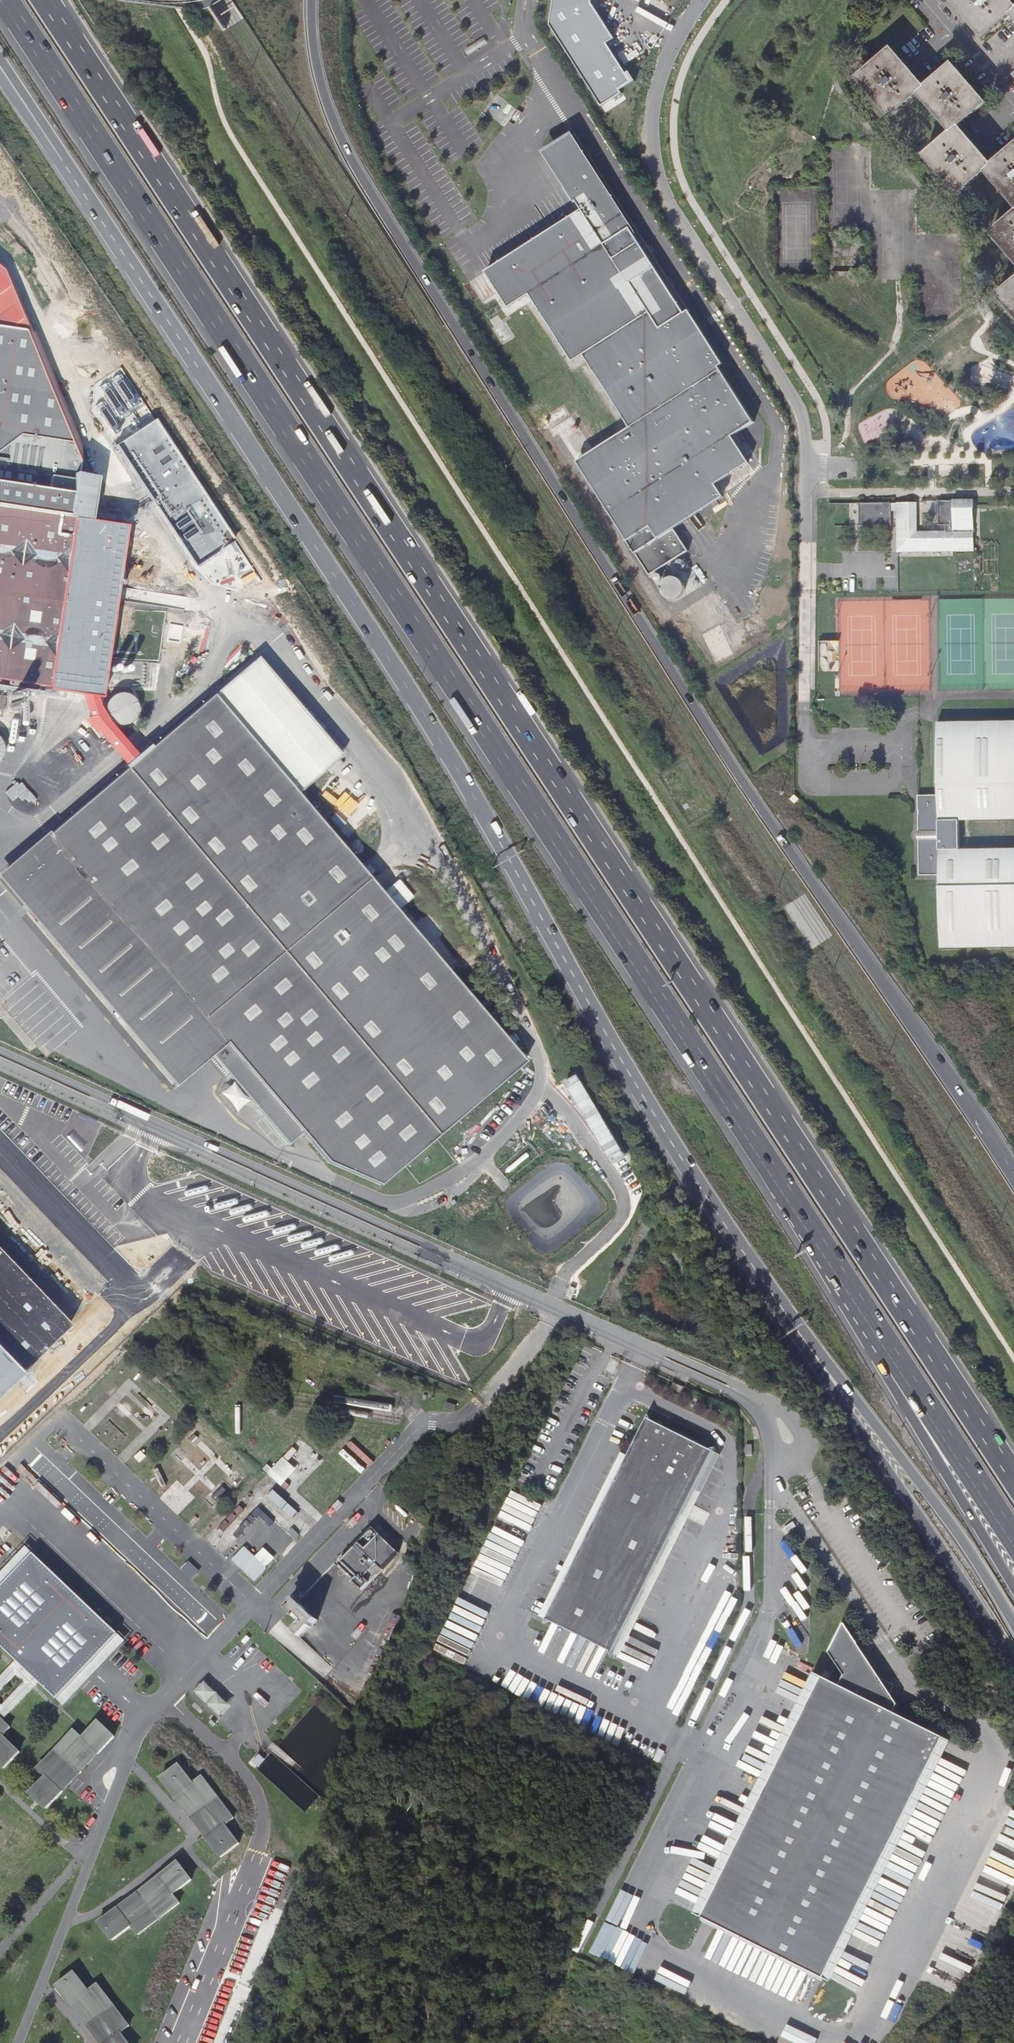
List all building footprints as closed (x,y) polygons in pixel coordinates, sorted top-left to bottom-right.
[(551,25),(602,108),(623,95),(620,90),(635,81),(629,72),(627,73),(608,43),(615,39),(592,3),(593,0),(555,0),(551,25)] [(958,8),(967,18),(976,28),(984,37),(1011,14),(1013,17),(1013,3),(1011,0),(952,0),(958,8)] [(892,48),(858,77),(891,116),(918,93),(952,132),(924,155),(958,194),(986,171),(1013,204),(1013,146),(992,165),(977,147),(959,126),(986,102),(970,83),(953,63),(926,86),(909,67),(892,48)] [(546,153),(548,157),(574,140),(685,313),(689,310),(577,134),(546,153)] [(583,212),(487,272),(509,309),(530,294),(573,361),(579,357),(648,311),(660,329),(685,313),(574,140),(548,157),(583,212)] [(992,233),(1013,258),(1013,214),(992,233)] [(27,335),(32,335),(9,267),(0,260),(0,329),(27,335)] [(998,295),(1013,314),(1013,281),(998,295)] [(719,367),(685,313),(660,329),(648,311),(579,357),(626,430),(578,459),(627,540),(648,527),(657,540),(726,495),(717,483),(745,465),(728,440),(751,426),(715,369),(719,367)] [(26,655),(23,679),(60,684),(59,690),(71,691),(94,527),(87,526),(93,483),(76,480),(79,462),(27,335),(0,329),(0,651),(26,655)] [(918,534),(918,519),(899,519),(900,554),(977,553),(977,502),(941,502),(941,527),(948,527),(948,534),(941,534),(941,533),(934,533),(934,534),(918,534)] [(893,504),(861,504),(861,528),(893,527),(893,513),(893,505),(893,504)] [(918,504),(899,504),(899,505),(899,513),(899,519),(918,519),(918,504)] [(686,576),(666,576),(666,595),(685,596),(686,576)] [(59,690),(60,684),(23,679),(26,655),(0,651),(0,681),(59,690)] [(256,661),(216,695),(297,791),(339,757),(256,661)] [(58,874),(65,882),(212,1055),(288,1145),(302,1132),(328,1163),(380,1185),(515,1070),(525,1059),(297,791),(216,695),(34,848),(33,849),(3,874),(27,902),(58,874)] [(48,697),(47,711),(78,712),(79,699),(48,697)] [(133,705),(130,703),(129,702),(125,701),(122,701),(119,702),(116,702),(114,703),(111,705),(109,708),(107,711),(106,714),(106,717),(106,720),(107,723),(108,726),(110,729),(113,731),(115,732),(118,733),(122,734),(124,734),(127,733),(130,732),(133,730),(136,727),(137,725),(138,722),(139,719),(139,715),(138,712),(136,709),(135,707),(133,705)] [(91,729),(100,740),(111,731),(102,721),(91,729)] [(937,795),(918,795),(919,874),(939,874),(939,947),(998,946),(1013,946),(1013,849),(995,849),(960,850),(960,820),(988,820),(1013,820),(1013,723),(985,723),(935,724),(937,795)] [(3,874),(33,849),(34,848),(32,847),(0,874),(0,880),(175,1087),(212,1055),(65,882),(58,874),(27,902),(3,874)] [(70,1327),(0,1253),(0,1393),(70,1327)] [(684,1387),(674,1382),(671,1388),(681,1393),(684,1387)] [(445,1403),(443,1409),(453,1412),(455,1406),(445,1403)] [(559,1594),(626,1628),(695,1490),(716,1448),(710,1450),(652,1420),(649,1415),(628,1457),(559,1594)] [(546,1620),(559,1594),(628,1457),(622,1453),(540,1617),(546,1620)] [(269,1472),(282,1484),(297,1468),(284,1456),(269,1472)] [(702,1493),(695,1490),(626,1628),(613,1653),(621,1656),(702,1493)] [(373,1528),(338,1564),(354,1579),(352,1581),(361,1591),(398,1553),(373,1528)] [(277,1557),(265,1546),(257,1555),(246,1545),(233,1559),(255,1580),(277,1557)] [(0,1589),(0,1646),(16,1661),(57,1700),(95,1660),(98,1663),(106,1654),(103,1651),(119,1635),(33,1554),(0,1589)] [(559,1594),(546,1620),(545,1623),(550,1622),(609,1651),(612,1657),(613,1653),(626,1628),(559,1594)] [(297,1602),(288,1611),(296,1619),(298,1617),(303,1622),(310,1628),(317,1620),(297,1602)] [(310,1628),(303,1622),(294,1632),(300,1638),(310,1628)] [(866,1667),(862,1660),(854,1649),(839,1626),(825,1656),(840,1680),(835,1690),(817,1681),(697,1920),(819,1982),(889,1843),(940,1743),(889,1718),(894,1709),(886,1697),(890,1689),(884,1685),(863,1674),(866,1667)] [(868,1657),(861,1645),(854,1649),(862,1660),(868,1657)] [(3,1720),(39,1683),(16,1661),(0,1678),(0,1692),(17,1675),(25,1683),(2,1707),(0,1705),(0,1718),(3,1720)] [(697,1920),(817,1681),(812,1679),(692,1917),(697,1920)] [(219,1716),(231,1706),(208,1680),(196,1690),(219,1716)] [(3,1768),(18,1752),(2,1736),(10,1727),(0,1718),(0,1764),(3,1768)] [(74,1730),(37,1768),(46,1776),(29,1793),(37,1800),(46,1809),(63,1791),(62,1790),(96,1754),(98,1755),(115,1737),(98,1721),(83,1738),(74,1730)] [(179,1764),(161,1778),(176,1797),(177,1796),(181,1800),(207,1836),(206,1837),(222,1857),(239,1843),(225,1824),(233,1817),(203,1776),(193,1783),(179,1764)] [(824,1984),(894,1846),(889,1843),(819,1982),(824,1984)] [(119,1905),(99,1921),(113,1940),(132,1925),(139,1934),(179,1903),(173,1894),(191,1880),(178,1861),(160,1875),(160,1876),(155,1880),(121,1907),(119,1905)] [(612,1926),(599,1956),(615,1963),(628,1932),(612,1926)] [(74,2007),(102,2042),(128,2042),(121,2033),(129,2026),(98,1985),(89,1991),(74,1972),(56,1985),(72,2006),(73,2005),(74,2007)]
